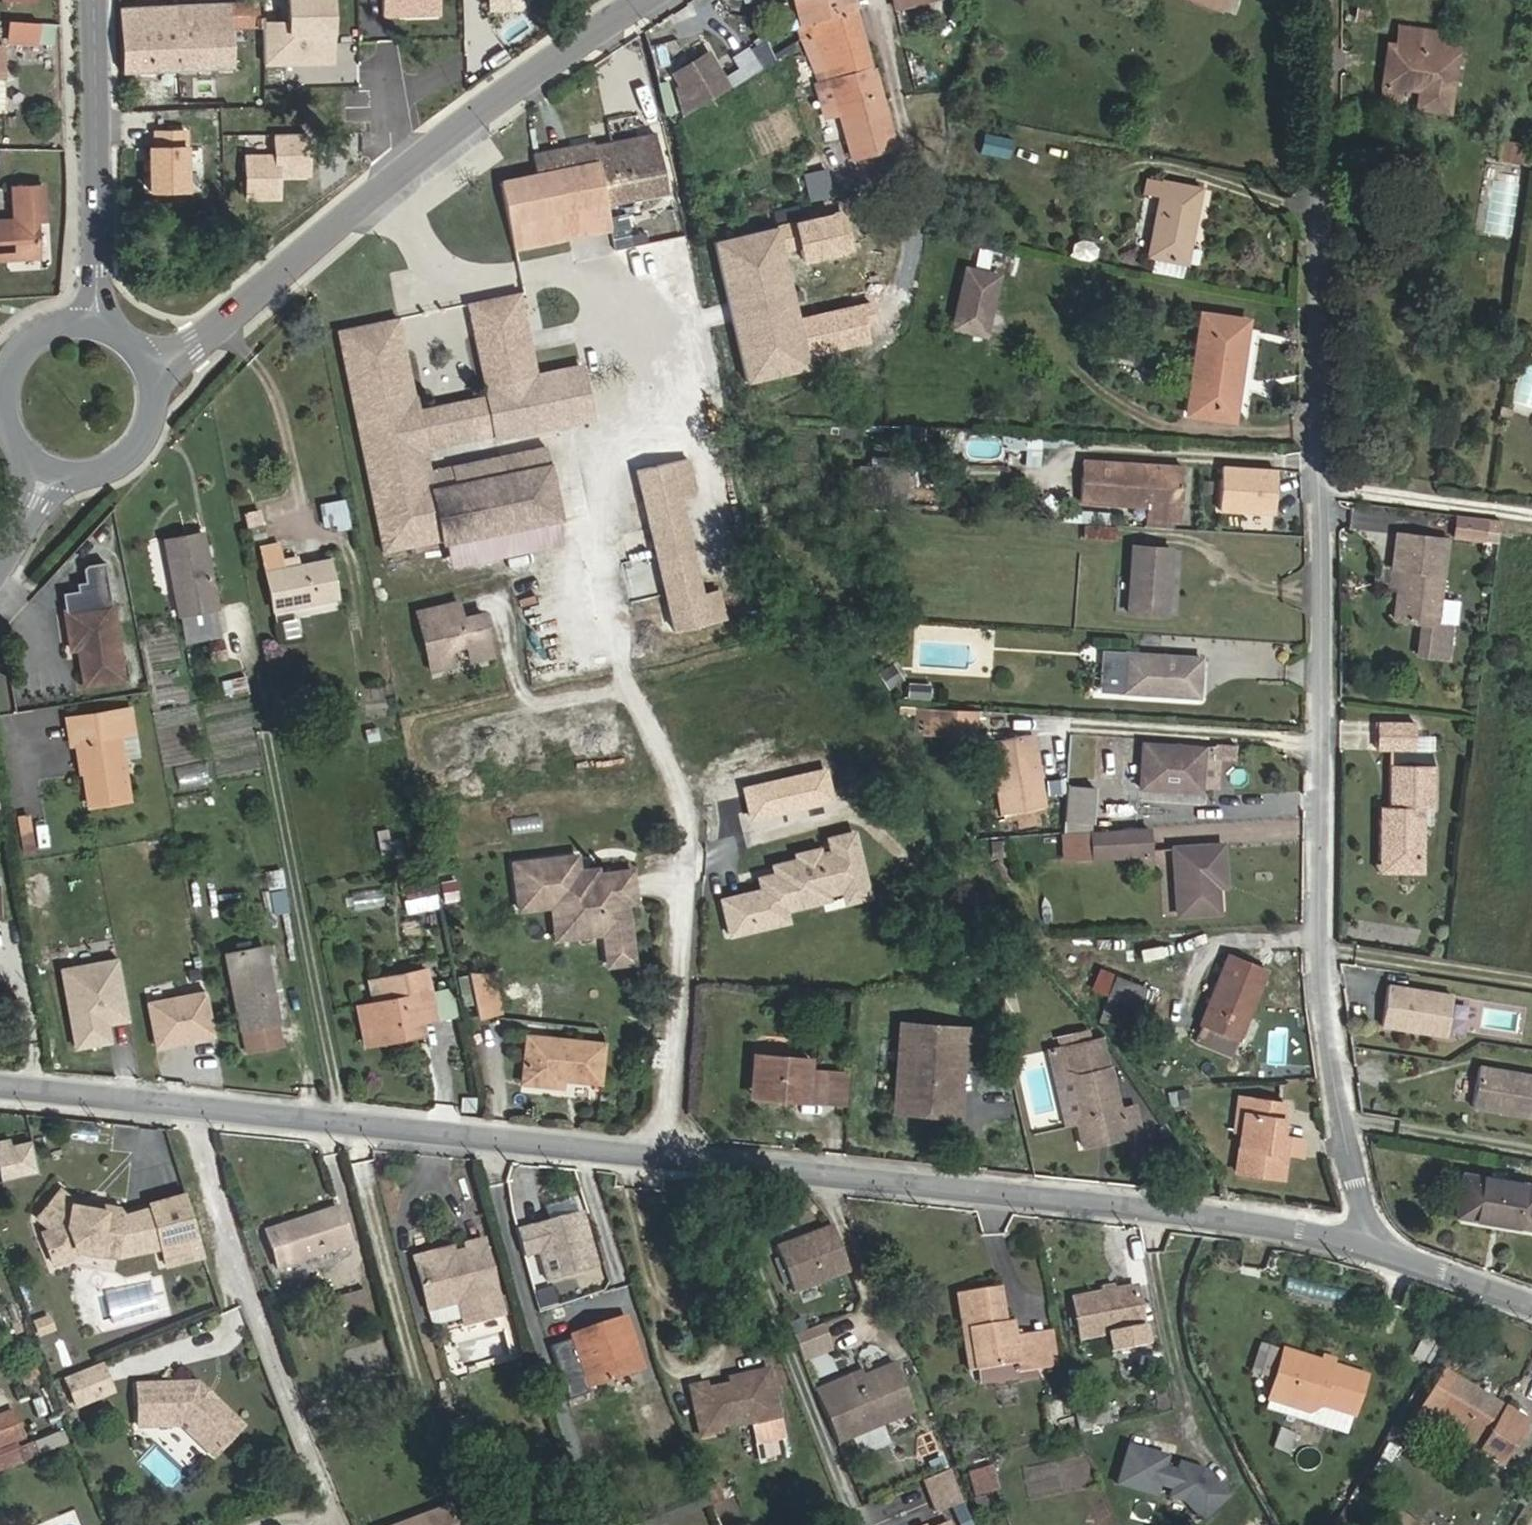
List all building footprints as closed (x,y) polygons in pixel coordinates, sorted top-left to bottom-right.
[(267,65),(334,63),(333,24),(333,0),(294,0),(294,24),(267,25),(267,65)] [(386,16),(404,15),(423,15),(440,15),(440,0),(386,0),(386,16)] [(532,0),(490,0),(491,11),(533,11),(532,0)] [(797,26),(801,38),(803,37),(814,35),(809,23),(857,11),(854,0),(794,0),(801,25),(797,26)] [(1221,0),(1193,0),(1217,10),(1221,0)] [(1376,0),(1356,0),(1355,17),(1375,19),(1376,0)] [(232,28),(256,28),(256,5),(118,9),(120,74),(234,71),(232,28)] [(857,11),(809,23),(814,35),(830,76),(833,83),(840,112),(846,136),(853,155),(892,145),(887,127),(888,127),(879,95),(857,11)] [(39,47),(40,27),(10,25),(9,45),(39,47)] [(1423,95),(1422,112),(1454,115),(1460,38),(1400,33),(1399,51),(1390,50),(1386,104),(1403,105),(1404,93),(1423,95)] [(814,35),(803,37),(818,80),(830,76),(814,35)] [(764,36),(747,49),(761,66),(778,53),(764,36)] [(684,93),(677,97),(682,119),(726,91),(705,57),(675,77),(684,93)] [(822,116),(840,112),(833,83),(830,76),(818,80),(813,81),(822,116)] [(652,81),(629,84),(635,127),(657,125),(652,81)] [(657,84),(662,113),(672,112),(667,82),(657,84)] [(155,150),(153,150),(152,192),(191,192),(191,150),(189,150),(189,132),(155,132),(155,150)] [(1015,141),(986,134),(982,152),(1011,159),(1015,141)] [(311,176),(310,156),(310,136),(278,136),(278,157),(249,157),(250,200),(279,199),(279,177),(311,176)] [(592,143),(534,154),(539,176),(501,184),(513,249),(571,238),(566,214),(605,207),(668,195),(655,136),(593,148),(592,143)] [(1497,145),(1494,161),(1519,166),(1520,156),(1521,149),(1497,145)] [(1520,156),(1519,166),(1531,168),(1531,159),(1520,156)] [(827,169),(805,175),(811,201),(833,196),(827,169)] [(1170,195),(1172,181),(1158,178),(1155,192),(1170,195)] [(1197,262),(1211,188),(1172,181),(1170,195),(1159,255),(1197,262)] [(0,230),(0,267),(36,266),(35,229),(45,229),(44,193),(13,195),(14,230),(0,230)] [(571,238),(609,231),(605,207),(566,214),(571,238)] [(846,215),(800,225),(808,262),(854,252),(846,215)] [(872,344),(864,305),(800,318),(781,231),(720,244),(750,383),(812,370),(809,357),(872,344)] [(1092,261),(1097,244),(1073,237),(1068,254),(1092,261)] [(984,331),(996,272),(961,265),(949,325),(984,331)] [(486,389),(483,390),(484,396),(488,416),(489,424),(498,423),(501,438),(595,420),(583,366),(536,376),(520,294),(468,304),(486,389)] [(1245,318),(1201,313),(1189,416),(1233,422),(1245,318)] [(498,468),(499,474),(433,490),(430,473),(425,451),(422,431),(488,416),(484,396),(418,410),(398,319),(338,332),(385,552),(441,539),(442,547),(560,520),(550,455),(505,466),(498,468)] [(492,439),(489,424),(488,416),(422,431),(425,451),(492,439)] [(501,438),(498,423),(489,424),(492,439),(501,438)] [(899,426),(874,424),(872,437),(898,439),(899,426)] [(1000,447),(1025,449),(1024,466),(1038,467),(1039,450),(1025,449),(1027,433),(1002,431),(1000,447)] [(549,448),(503,457),(505,466),(550,455),(549,448)] [(640,499),(675,491),(688,488),(681,457),(633,468),(640,499)] [(498,468),(497,460),(430,473),(433,490),(499,474),(498,468)] [(1166,506),(1194,507),(1196,468),(1092,462),(1089,509),(1165,513),(1166,506)] [(1282,473),(1231,469),(1228,511),(1279,515),(1282,473)] [(676,637),(709,629),(675,491),(640,499),(676,637)] [(326,525),(350,520),(346,498),(322,503),(326,525)] [(1194,515),(1194,507),(1166,506),(1165,513),(1194,515)] [(1488,524),(1500,526),(1502,512),(1489,511),(1458,508),(1456,530),(1487,533),(1488,524)] [(1078,538),(1112,540),(1114,511),(1080,509),(1078,538)] [(199,527),(158,536),(173,609),(215,602),(199,527)] [(1396,622),(1423,625),(1438,627),(1441,605),(1449,544),(1400,538),(1395,572),(1402,573),(1396,622)] [(1130,545),(1124,618),(1165,621),(1171,548),(1130,545)] [(277,546),(260,549),(273,614),(335,602),(326,561),(296,566),(281,569),(280,562),(277,546)] [(295,559),(280,562),(281,569),(296,566),(295,559)] [(113,595),(108,560),(86,564),(89,579),(81,581),(82,588),(64,591),(66,603),(113,595)] [(113,595),(66,603),(70,630),(80,628),(89,678),(126,672),(113,595)] [(481,617),(477,601),(454,606),(459,623),(481,617)] [(220,629),(215,602),(173,609),(179,637),(220,629)] [(1462,607),(1441,605),(1438,627),(1452,629),(1459,630),(1462,607)] [(469,666),(491,661),(481,617),(459,623),(454,606),(414,615),(428,676),(451,671),(447,656),(465,652),(469,666)] [(1438,627),(1423,625),(1419,657),(1448,661),(1452,629),(1438,627)] [(1197,703),(1200,661),(1102,654),(1100,697),(1197,703)] [(875,671),(886,690),(903,680),(892,661),(875,671)] [(241,677),(220,679),(222,693),(243,691),(241,677)] [(933,706),(934,691),(914,690),(913,705),(933,706)] [(130,703),(82,712),(86,737),(79,739),(82,759),(91,757),(98,796),(134,790),(128,753),(123,729),(134,727),(130,703)] [(971,713),(916,710),(914,735),(969,738),(971,713)] [(68,714),(73,740),(79,739),(86,737),(82,712),(68,714)] [(1417,752),(1417,726),(1383,725),(1382,752),(1396,752),(1417,752)] [(128,753),(138,750),(134,727),(123,729),(128,753)] [(991,744),(1000,816),(1042,811),(1034,739),(991,744)] [(1205,794),(1208,748),(1140,743),(1137,789),(1205,794)] [(1417,752),(1396,752),(1396,767),(1431,768),(1431,752),(1417,752)] [(204,761),(173,769),(179,794),(210,786),(204,761)] [(1438,809),(1438,768),(1431,768),(1396,767),(1395,809),(1395,822),(1382,822),(1382,861),(1427,863),(1428,809),(1438,809)] [(829,770),(745,789),(753,822),(836,803),(829,770)] [(1097,788),(1068,789),(1068,826),(1096,825),(1097,788)] [(1395,809),(1382,809),(1382,822),(1395,822),(1395,809)] [(20,814),(28,852),(37,850),(29,812),(20,814)] [(1153,830),(1068,835),(1067,835),(1070,862),(1154,853),(1153,830)] [(873,894),(858,833),(832,839),(834,846),(793,856),(794,862),(772,867),(776,882),(725,894),(735,934),(794,920),(792,912),(831,903),(829,895),(845,891),(847,900),(873,894)] [(1223,885),(1231,884),(1229,846),(1182,848),(1187,917),(1225,912),(1223,885)] [(573,860),(510,864),(513,911),(559,908),(560,929),(573,940),(596,939),(597,951),(623,950),(620,911),(629,910),(627,878),(583,881),(574,876),(573,860)] [(1427,878),(1427,863),(1382,861),(1382,878),(1427,878)] [(268,887),(281,888),(283,869),(269,868),(268,887)] [(434,885),(404,878),(400,896),(431,902),(434,885)] [(346,911),(382,906),(380,889),(344,893),(346,911)] [(623,950),(597,951),(598,971),(624,969),(623,950)] [(266,951),(227,959),(246,1055),(285,1047),(266,951)] [(66,971),(81,1049),(115,1042),(112,1024),(132,1020),(120,961),(66,971)] [(1277,978),(1233,964),(1209,1031),(1251,1046),(1277,978)] [(422,1018),(435,1015),(429,991),(424,972),(405,976),(409,992),(385,998),(361,1003),(371,1044),(424,1031),(422,1018)] [(498,1011),(491,975),(469,973),(478,1015),(498,1011)] [(409,992),(405,976),(382,980),(385,998),(409,992)] [(457,985),(429,991),(435,1015),(462,1009),(457,985)] [(1445,1039),(1451,999),(1387,989),(1381,1030),(1445,1039)] [(217,1036),(208,992),(151,1003),(160,1047),(217,1036)] [(1117,993),(1110,1014),(1135,1024),(1139,1015),(1147,1018),(1152,1008),(1117,993)] [(881,1111),(907,1113),(908,1097),(891,1095),(894,1063),(901,1063),(904,1030),(920,1032),(920,1025),(890,1022),(881,1111)] [(950,1064),(966,1066),(969,1030),(920,1025),(920,1032),(904,1030),(901,1063),(894,1063),(891,1095),(908,1097),(907,1113),(944,1118),(950,1064)] [(1203,1050),(1244,1065),(1251,1046),(1209,1031),(1203,1050)] [(1098,1046),(1085,1048),(1090,1077),(1102,1075),(1098,1046)] [(598,1084),(602,1053),(528,1047),(522,1088),(559,1091),(560,1081),(598,1084)] [(1064,1127),(1069,1155),(1133,1144),(1127,1113),(1109,1116),(1102,1075),(1090,1077),(1085,1048),(1051,1054),(1052,1059),(1056,1082),(1063,1081),(1069,1117),(1063,1118),(1064,1127)] [(744,1052),(741,1084),(772,1089),(772,1095),(810,1099),(812,1071),(797,1069),(798,1057),(744,1052)] [(1069,1117),(1063,1081),(1056,1082),(1052,1059),(1040,1060),(1051,1129),(1064,1127),(1063,1118),(1069,1117)] [(1481,1069),(1474,1110),(1531,1119),(1531,1078),(1481,1069)] [(835,1101),(838,1073),(812,1071),(810,1099),(835,1101)] [(741,1084),(740,1092),(772,1095),(772,1089),(741,1084)] [(1186,1089),(1166,1091),(1168,1109),(1188,1107),(1186,1089)] [(1240,1108),(1236,1138),(1244,1138),(1247,1139),(1250,1123),(1267,1125),(1268,1110),(1240,1108)] [(1287,1145),(1291,1112),(1268,1110),(1267,1125),(1250,1123),(1247,1139),(1244,1138),(1239,1180),(1287,1186),(1290,1161),(1285,1160),(1287,1145)] [(29,1136),(9,1140),(7,1133),(0,1134),(0,1174),(36,1166),(29,1136)] [(1301,1163),(1303,1147),(1287,1145),(1285,1160),(1290,1161),(1301,1163)] [(519,1180),(521,1190),(528,1189),(525,1178),(519,1180)] [(1531,1232),(1531,1188),(1468,1178),(1461,1222),(1531,1232)] [(110,1200),(66,1194),(58,1184),(32,1205),(41,1218),(35,1222),(46,1252),(72,1243),(71,1239),(97,1226),(113,1230),(115,1209),(110,1200)] [(151,1200),(163,1241),(194,1231),(180,1184),(149,1193),(151,1200)] [(163,1241),(151,1200),(117,1210),(118,1231),(101,1230),(78,1246),(80,1250),(114,1259),(164,1245),(163,1241)] [(576,1210),(511,1228),(518,1255),(534,1250),(542,1279),(591,1265),(576,1210)] [(353,1252),(341,1212),(270,1234),(283,1275),(353,1252)] [(194,1231),(163,1241),(164,1245),(169,1260),(200,1251),(194,1231)] [(849,1281),(831,1237),(776,1259),(793,1304),(849,1281)] [(479,1244),(462,1249),(465,1258),(449,1262),(435,1266),(433,1257),(413,1262),(428,1317),(453,1309),(461,1332),(500,1322),(479,1244)] [(449,1262),(447,1253),(433,1257),(435,1266),(449,1262)] [(1108,1328),(1141,1322),(1134,1285),(1075,1294),(1083,1333),(1108,1328)] [(1015,1370),(1016,1378),(1034,1375),(1028,1342),(1010,1345),(1007,1327),(998,1328),(993,1291),(951,1298),(958,1342),(968,1340),(974,1377),(1015,1370)] [(34,1326),(39,1338),(53,1332),(48,1320),(34,1326)] [(1145,1341),(1141,1322),(1108,1328),(1111,1347),(1145,1341)] [(623,1327),(566,1345),(582,1396),(639,1378),(623,1327)] [(788,1335),(792,1345),(806,1339),(802,1330),(788,1335)] [(806,1339),(792,1345),(800,1365),(827,1355),(820,1334),(806,1339)] [(1053,1372),(1048,1339),(1028,1342),(1034,1375),(1053,1372)] [(964,1378),(973,1377),(974,1377),(968,1340),(958,1342),(964,1378)] [(566,1345),(548,1350),(567,1408),(584,1403),(582,1396),(566,1345)] [(1270,1374),(1279,1351),(1262,1345),(1254,1368),(1270,1374)] [(1348,1415),(1360,1380),(1281,1352),(1264,1399),(1303,1413),(1319,1404),(1348,1415)] [(827,1355),(800,1365),(802,1370),(829,1360),(827,1355)] [(95,1389),(107,1384),(99,1364),(67,1378),(77,1403),(97,1395),(95,1389)] [(975,1394),(1018,1387),(1016,1378),(1015,1370),(974,1377),(973,1377),(975,1394)] [(140,1376),(141,1415),(184,1414),(211,1441),(239,1415),(198,1376),(140,1376)] [(866,1388),(861,1376),(816,1396),(821,1408),(866,1388)] [(821,1408),(840,1451),(915,1420),(895,1376),(866,1388),(821,1408)] [(1525,1425),(1443,1378),(1424,1409),(1441,1420),(1483,1446),(1478,1454),(1499,1467),(1525,1425)] [(769,1401),(763,1381),(744,1386),(747,1397),(734,1400),(714,1406),(711,1395),(693,1400),(705,1447),(753,1435),(781,1428),(774,1400),(769,1401)] [(734,1400),(747,1397),(744,1386),(731,1389),(734,1400)] [(1342,1433),(1348,1415),(1319,1404),(1303,1413),(1301,1419),(1342,1433)] [(0,1409),(0,1462),(10,1459),(5,1446),(0,1434),(13,1429),(5,1407),(0,1409)] [(1077,1415),(1081,1433),(1110,1428),(1107,1409),(1077,1415)] [(1441,1420),(1424,1409),(1416,1421),(1434,1432),(1441,1420)] [(55,1441),(50,1428),(5,1446),(10,1459),(55,1441)] [(758,1454),(786,1447),(781,1428),(753,1435),(758,1454)] [(1273,1450),(1289,1454),(1293,1438),(1277,1433),(1273,1450)] [(1168,1462),(1129,1452),(1119,1491),(1158,1500),(1161,1490),(1174,1493),(1172,1501),(1196,1508),(1208,1520),(1229,1499),(1204,1473),(1181,1467),(1178,1476),(1165,1473),(1168,1462)] [(1027,1473),(1032,1497),(1093,1485),(1088,1461),(1027,1473)] [(990,1466),(969,1473),(976,1495),(997,1487),(990,1466)] [(921,1486),(858,1503),(850,1476),(837,1480),(850,1524),(911,1524),(908,1515),(928,1509),(921,1486)] [(963,1510),(950,1477),(927,1487),(940,1519),(963,1510)] [(708,1504),(723,1502),(719,1484),(705,1486),(708,1504)]
